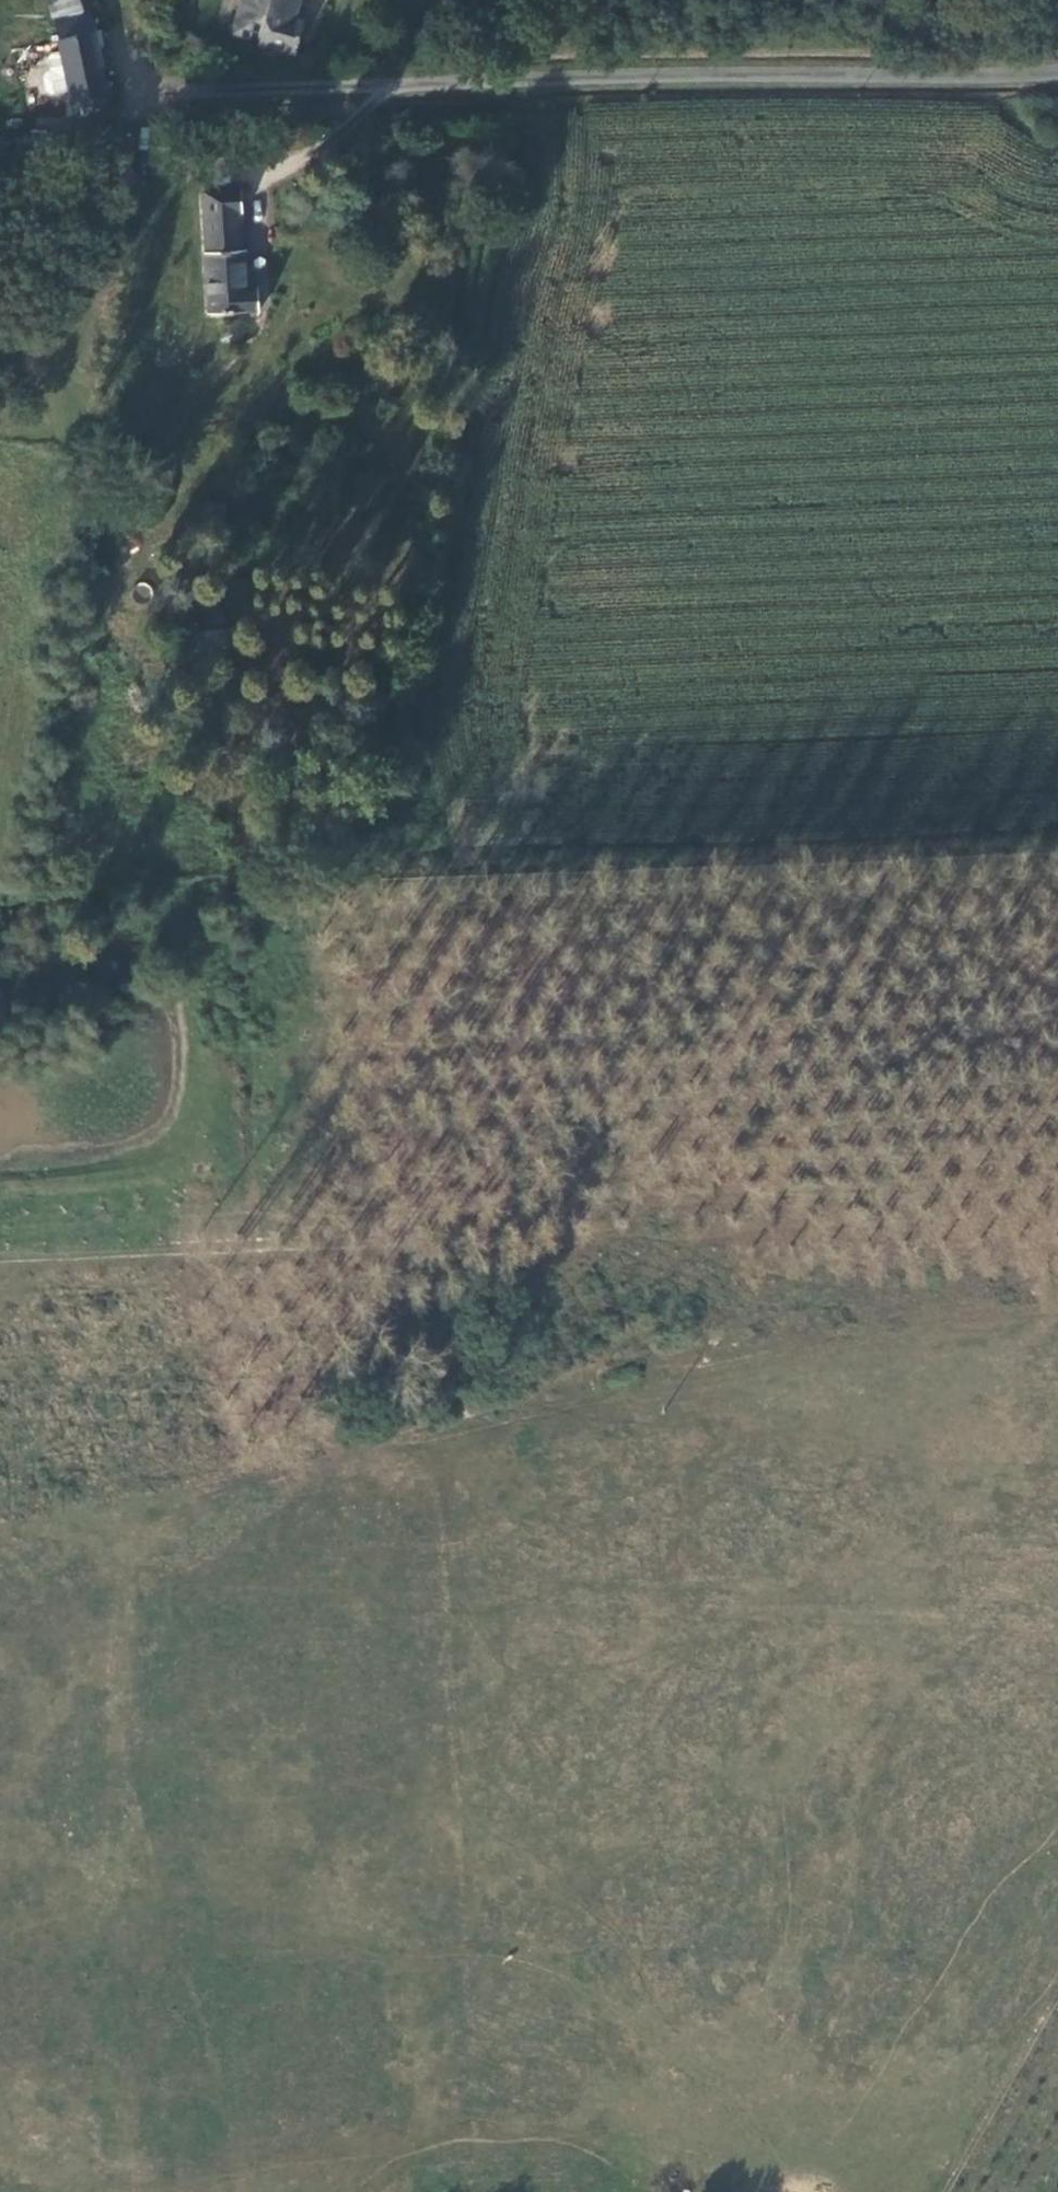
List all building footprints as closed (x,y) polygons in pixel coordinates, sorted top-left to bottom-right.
[(226,42),(252,50),(250,55),(287,65),(295,38),(285,33),(295,0),(238,0),(226,42)] [(82,24),(48,28),(64,125),(97,121),(93,106),(96,104),(82,24)] [(234,201),(194,201),(198,263),(195,263),(198,324),(249,323),(249,299),(236,298),(235,259),(232,260),(230,223),(232,221),(234,201)]
